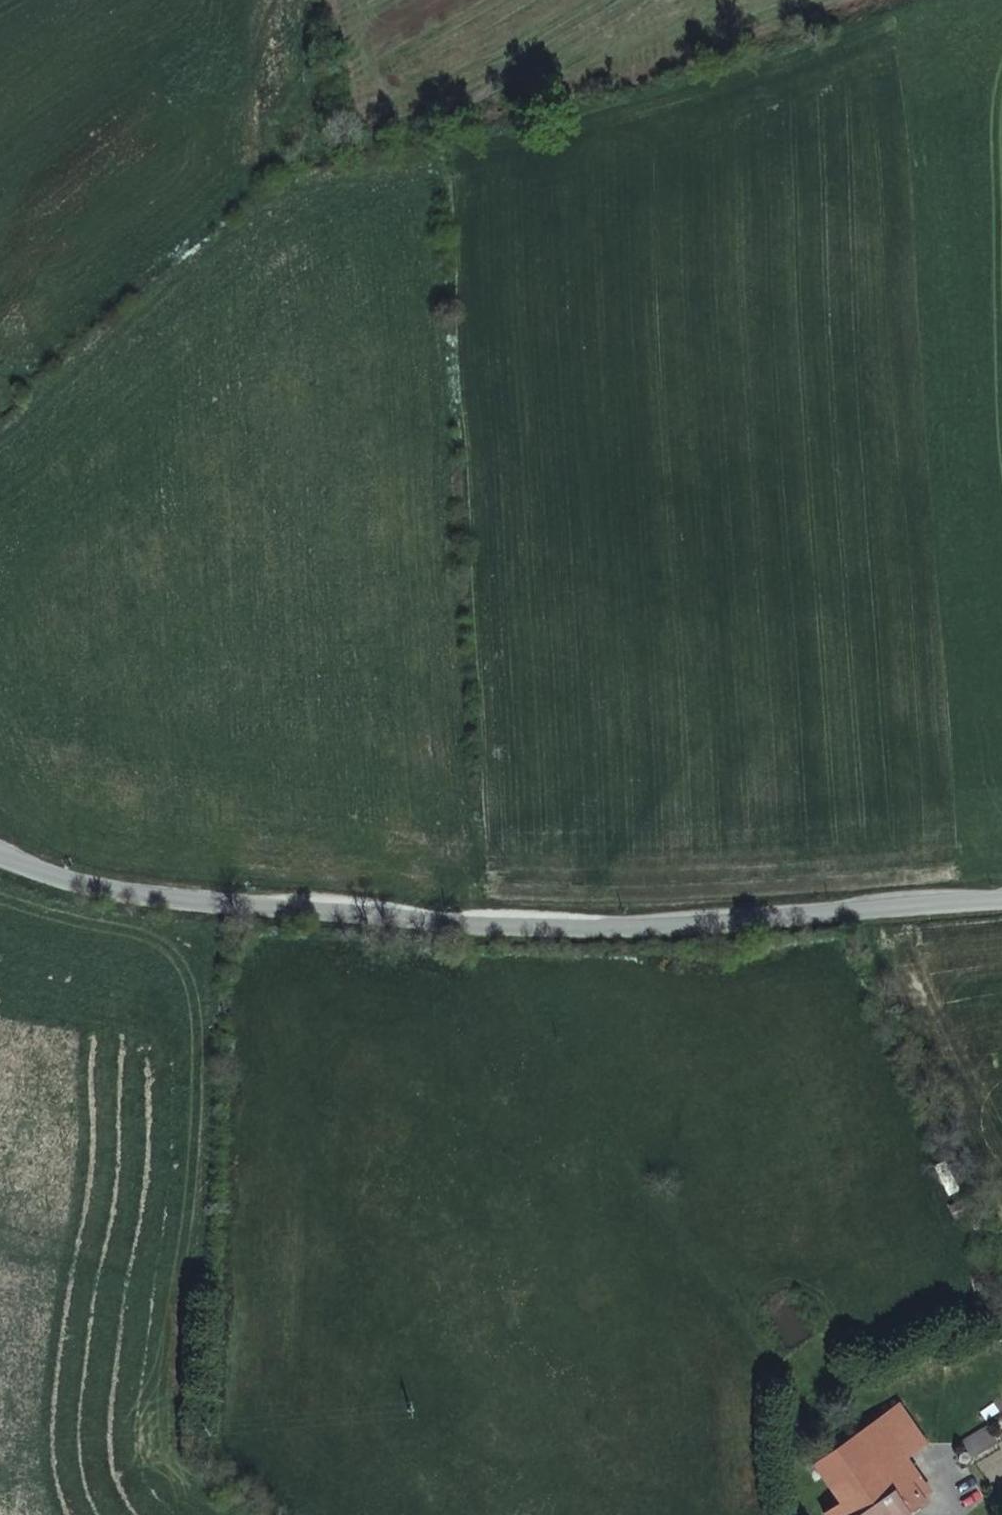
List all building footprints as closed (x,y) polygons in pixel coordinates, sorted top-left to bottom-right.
[(864,1419),(888,1456),(901,1447),(876,1410),(864,1419)] [(849,1428),(875,1465),(888,1456),(864,1419),(849,1428)] [(985,1421),(961,1438),(971,1453),(995,1437),(985,1421)] [(849,1428),(828,1443),(868,1502),(890,1487),(875,1465),(849,1428)] [(809,1457),(834,1496),(823,1504),(831,1514),(876,1514),(868,1502),(828,1443),(809,1457)] [(890,1487),(916,1469),(901,1447),(888,1456),(875,1465),(890,1487)] [(911,1511),(907,1506),(925,1493),(922,1488),(926,1484),(916,1469),(890,1487),(868,1502),(876,1514),(906,1514),(911,1511)]
